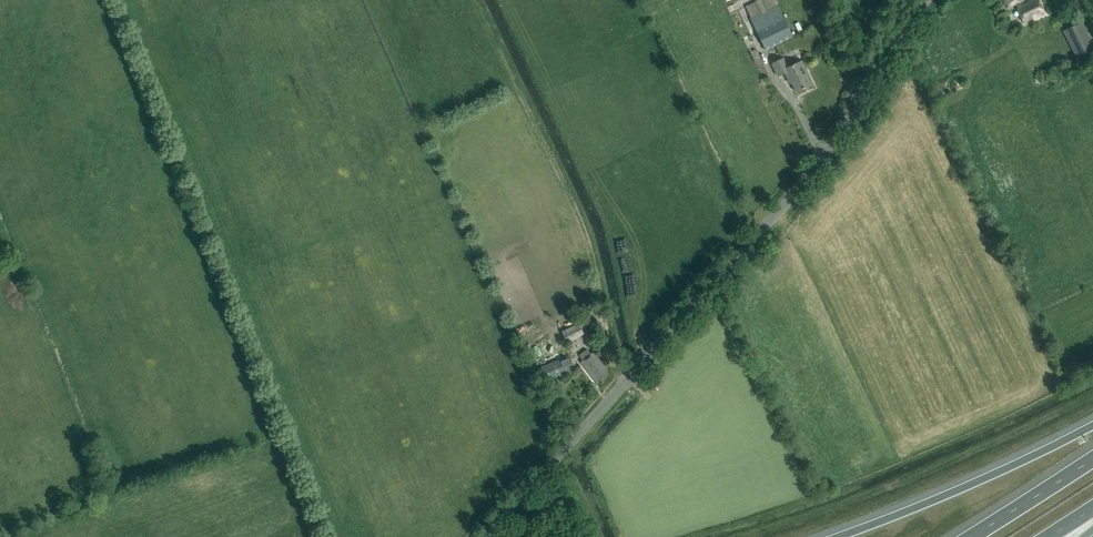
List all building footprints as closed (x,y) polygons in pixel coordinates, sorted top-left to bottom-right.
[(777,6),(774,0),(760,0),(746,7),(752,18),(750,19),(766,50),(792,37),(777,6)] [(1014,3),(1017,9),(1016,9),(1024,25),(1046,14),(1039,0),(1031,0),(1021,5),(1019,1),(1021,0),(1002,0),(1006,7),(1014,3)] [(1063,31),(1077,59),(1092,51),(1092,44),(1082,22),(1063,31)] [(755,50),(750,53),(755,62),(759,59),(755,50)] [(797,92),(811,85),(806,74),(807,73),(801,61),(788,68),(783,59),(772,64),(778,76),(785,73),(790,83),(792,82),(797,92)] [(562,332),(566,340),(568,343),(585,335),(579,323),(562,332)] [(529,345),(543,338),(538,329),(524,336),(529,345)] [(579,355),(583,360),(580,362),(596,382),(598,380),(599,381),(607,375),(604,371),(606,369),(593,352),(593,353),(590,350),(589,351),(587,349),(579,355)] [(569,355),(538,368),(544,382),(574,369),(569,355)]
